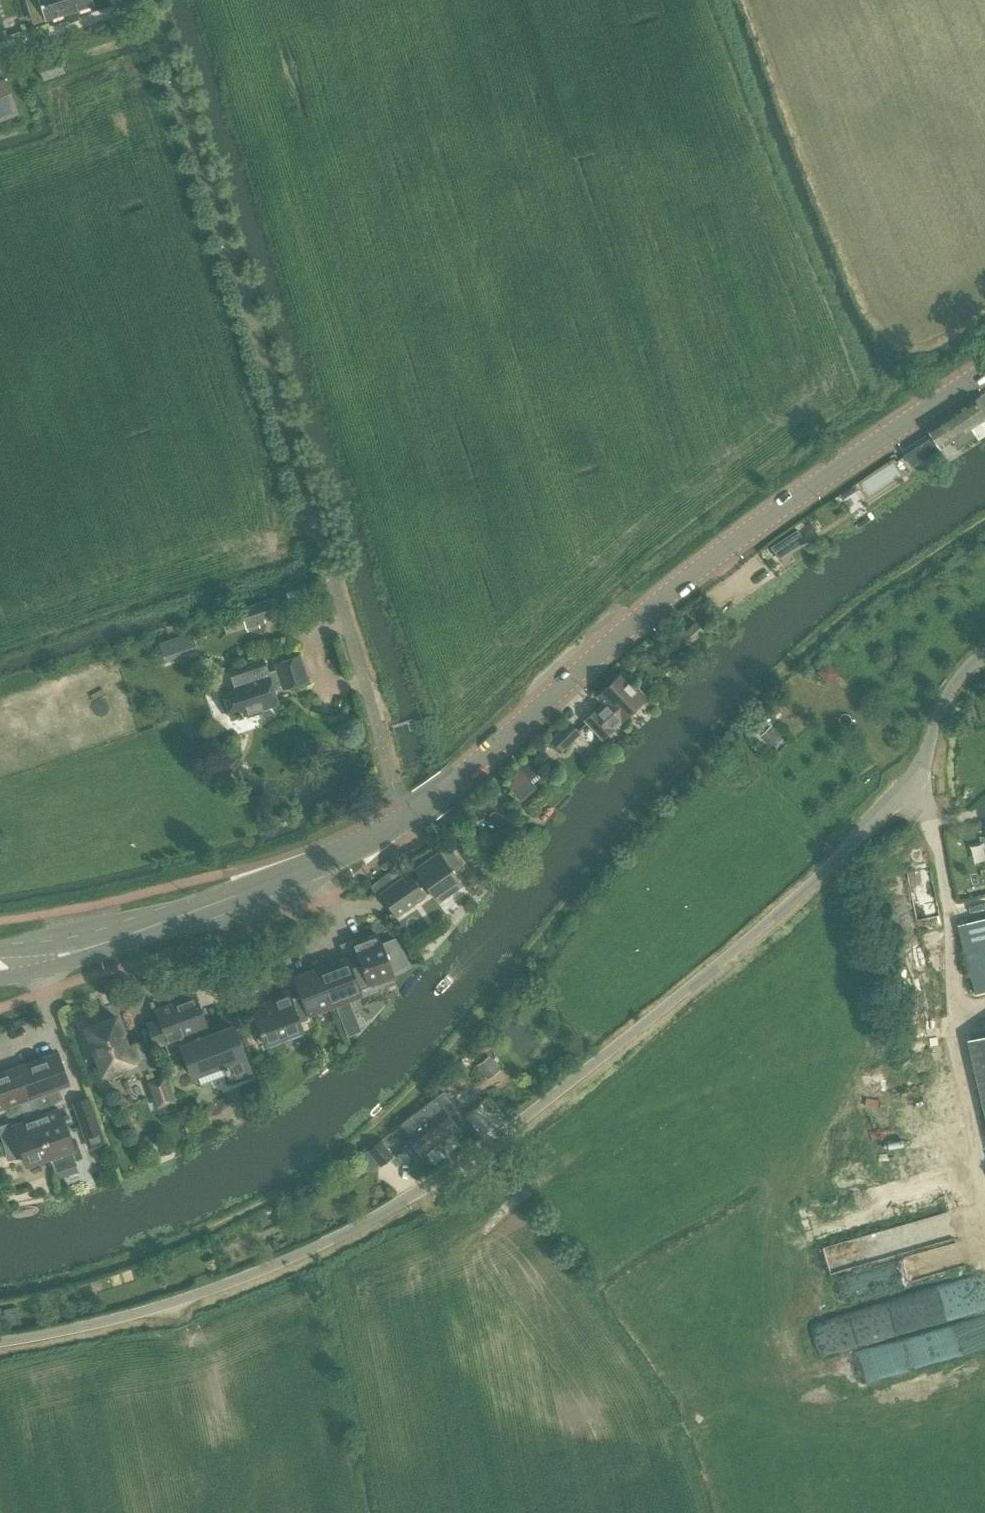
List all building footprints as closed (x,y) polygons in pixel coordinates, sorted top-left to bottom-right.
[(94,5),(92,0),(38,0),(44,20),(94,5)] [(36,62),(43,81),(65,72),(57,54),(36,62)] [(18,115),(5,79),(0,81),(0,122),(18,115)] [(984,393),(976,399),(958,410),(970,430),(974,436),(976,435),(979,441),(984,437),(984,394),(984,393)] [(970,430),(958,410),(930,429),(932,432),(906,449),(909,454),(906,456),(911,464),(941,445),(942,448),(970,430)] [(861,478),(873,497),(905,478),(893,459),(861,478)] [(790,551),(782,539),(770,547),(777,559),(790,551)] [(263,619),(276,615),(271,599),(240,609),(246,629),(264,623),(263,619)] [(686,645),(702,631),(694,622),(678,636),(686,645)] [(195,649),(190,634),(160,645),(165,659),(195,649)] [(275,670),(267,672),(263,659),(228,670),(233,683),(220,687),(231,720),(249,714),(247,709),(259,705),(260,710),(277,704),(272,687),(280,684),(281,689),(307,681),(299,656),(274,664),(275,670)] [(602,740),(645,698),(621,672),(602,691),(608,698),(584,720),(602,740)] [(753,725),(773,747),(784,736),(772,723),(783,714),(776,705),(753,725)] [(578,733),(568,723),(550,739),(560,750),(578,733)] [(537,764),(531,758),(510,776),(512,779),(506,785),(520,801),(536,787),(522,771),(525,768),(528,772),(537,764)] [(375,882),(370,887),(376,896),(380,893),(396,916),(413,904),(425,896),(423,894),(429,890),(437,901),(460,885),(453,875),(464,867),(448,845),(438,853),(437,852),(414,868),(420,877),(414,882),(408,873),(402,877),(395,867),(390,871),(384,875),(380,879),(375,882)] [(407,964),(394,939),(380,944),(376,934),(352,943),(353,948),(341,952),(343,959),(317,968),(332,1006),(361,995),(357,985),(366,982),(366,983),(391,974),(391,973),(407,964)] [(310,1014),(332,1006),(317,968),(294,977),(301,995),(289,1000),(287,994),(249,1009),(262,1045),(303,1030),(301,1025),(312,1021),(310,1014)] [(170,1053),(181,1049),(191,1077),(225,1063),(230,1079),(250,1071),(232,1026),(199,1039),(195,1031),(206,1027),(194,996),(155,1011),(155,1012),(156,1012),(167,1041),(166,1042),(170,1053)] [(140,1041),(126,1046),(115,1016),(85,1028),(104,1081),(123,1074),(124,1075),(149,1066),(140,1041)] [(973,1040),(984,1093),(984,1037),(973,1040)] [(71,1149),(58,1109),(45,1114),(43,1110),(62,1099),(58,1088),(68,1084),(57,1054),(17,1068),(28,1099),(49,1157),(54,1173),(76,1165),(71,1149)] [(488,1080),(500,1070),(489,1056),(476,1065),(488,1080)] [(19,1102),(28,1099),(17,1068),(0,1074),(0,1109),(19,1102)] [(155,1110),(176,1103),(166,1075),(146,1082),(155,1110)] [(399,1124),(399,1125),(409,1138),(410,1139),(409,1140),(410,1141),(406,1145),(404,1149),(410,1157),(415,1156),(419,1153),(421,1156),(457,1128),(446,1113),(454,1106),(443,1092),(434,1098),(428,1102),(399,1124)] [(85,1139),(102,1133),(89,1097),(72,1103),(85,1139)] [(28,1099),(19,1102),(25,1121),(0,1130),(0,1133),(4,1143),(7,1161),(24,1158),(27,1165),(49,1157),(28,1099)] [(380,1165),(391,1156),(380,1140),(368,1150),(380,1165)] [(841,1300),(967,1266),(959,1238),(862,1264),(860,1254),(871,1251),(867,1236),(826,1246),(841,1300)] [(898,1340),(825,1358),(833,1391),(907,1373),(898,1340)]
